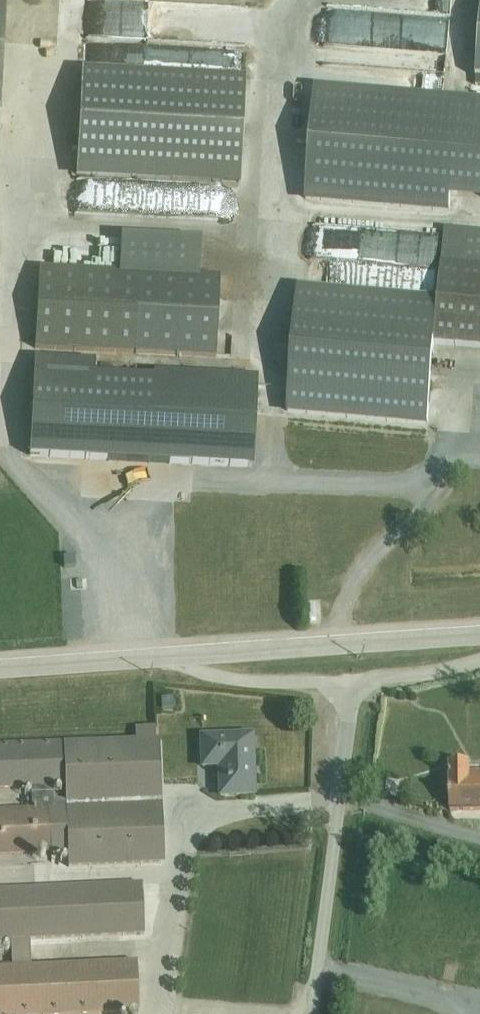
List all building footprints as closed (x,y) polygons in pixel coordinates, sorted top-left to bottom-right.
[(77,174),(77,179),(151,183),(202,186),(240,188),(240,183),(246,79),(209,77),(195,77),(193,77),(83,71),(82,75),(77,174)] [(305,203),(336,206),(450,216),(451,201),(479,203),(479,101),(317,87),(316,87),(305,203)] [(285,415),(318,418),(428,428),(436,340),(479,344),(479,232),(445,228),(439,298),(297,285),(285,415)] [(145,274),(200,277),(202,242),(186,241),(185,241),(122,238),(120,272),(145,274)] [(338,275),(339,258),(317,257),(316,274),(338,275)] [(145,274),(120,272),(40,268),(35,349),(177,356),(216,358),(220,278),(200,277),(145,274)] [(35,359),(30,457),(252,468),(257,380),(154,374),(154,379),(92,375),(92,363),(35,359)] [(135,741),(155,740),(154,726),(135,727),(135,741)] [(252,736),(202,738),(203,770),(217,770),(219,797),(255,796),(252,736)] [(70,868),(165,863),(162,740),(155,740),(135,741),(0,746),(0,791),(22,790),(31,790),(31,794),(32,809),(0,811),(0,856),(69,853),(70,868)] [(450,766),(450,783),(450,811),(479,811),(479,774),(470,774),(470,766),(450,766)] [(374,778),(373,791),(386,793),(387,779),(374,778)] [(138,1013),(140,1013),(137,962),(31,967),(30,940),(144,935),(142,884),(0,889),(0,941),(11,941),(13,968),(0,968),(0,1013),(129,1013),(138,1013)]
